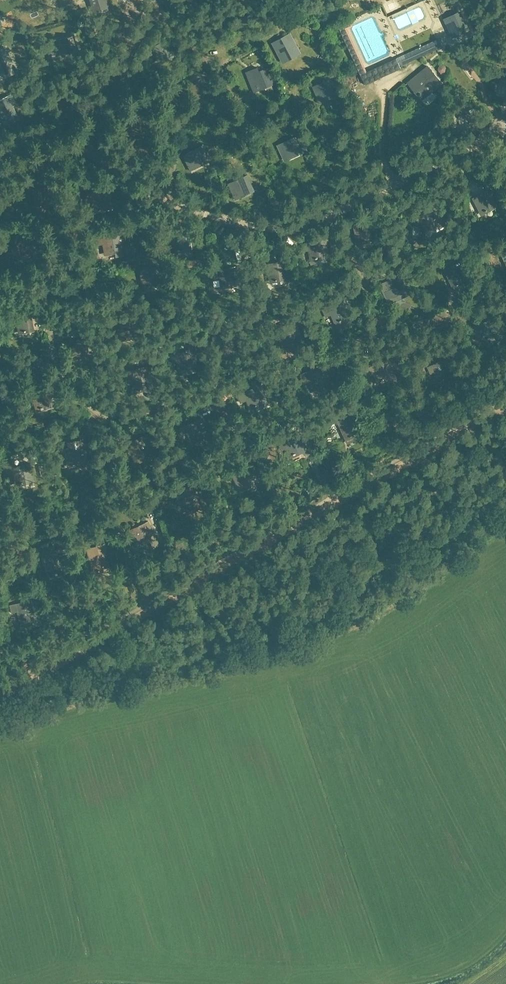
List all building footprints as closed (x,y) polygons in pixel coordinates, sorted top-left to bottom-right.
[(99,10),(108,7),(106,0),(90,0),(91,5),(97,3),(99,10)] [(451,36),(469,28),(461,12),(444,21),(451,36)] [(55,45),(57,44),(63,43),(66,53),(78,50),(74,35),(54,41),(55,45)] [(291,47),(285,35),(272,42),(281,60),(294,54),(295,56),(300,54),(295,45),(291,47)] [(404,55),(407,63),(442,47),(438,39),(404,55)] [(1,70),(7,67),(10,74),(17,71),(5,47),(0,49),(0,68),(1,70)] [(407,63),(404,55),(361,74),(366,84),(401,68),(400,66),(407,63)] [(421,94),(424,98),(442,82),(428,66),(410,81),(420,93),(419,93),(420,95),(421,94)] [(246,72),(253,89),(270,82),(271,85),(276,83),(275,78),(270,80),(265,68),(259,71),(258,67),(246,72)] [(332,92),(327,81),(313,86),(319,100),(333,94),(334,97),(339,95),(337,90),(332,92)] [(7,118),(9,122),(18,118),(12,105),(15,103),(11,94),(0,99),(0,121),(7,118)] [(58,119),(70,116),(66,100),(51,105),(52,109),(55,108),(58,119)] [(300,148),(294,137),(281,143),(287,156),(296,152),(298,155),(307,151),(305,146),(300,148)] [(204,159),(198,147),(185,154),(192,167),(205,160),(207,163),(211,161),(209,156),(204,159)] [(242,178),(228,183),(234,197),(248,191),(249,194),(254,192),(252,187),(247,190),(242,178)] [(103,212),(111,210),(107,192),(104,192),(104,193),(84,197),(84,196),(84,197),(85,204),(86,204),(91,203),(93,211),(98,210),(98,212),(100,211),(99,210),(103,209),(103,212)] [(485,211),(493,208),(488,197),(492,195),(491,192),(486,193),(487,194),(473,199),(479,214),(483,212),(484,213),(486,213),(485,211)] [(433,209),(432,209),(432,210),(412,215),(414,222),(420,221),(422,229),(436,225),(437,231),(441,230),(437,214),(439,213),(437,204),(432,205),(433,209)] [(355,228),(359,243),(363,242),(364,243),(366,243),(365,241),(373,239),(370,227),(373,226),(372,223),(368,223),(369,224),(355,228)] [(171,233),(172,249),(177,249),(177,250),(179,250),(179,248),(187,248),(187,254),(191,253),(190,245),(187,245),(186,235),(189,235),(188,231),(185,231),(185,232),(171,233)] [(15,235),(19,255),(23,254),(24,255),(26,255),(25,253),(30,253),(30,257),(38,255),(34,235),(30,235),(30,232),(15,235)] [(115,235),(101,238),(105,254),(119,251),(116,238),(119,238),(119,234),(115,235)] [(320,236),(320,240),(300,244),(302,252),(308,251),(309,259),(314,258),(315,259),(317,259),(316,257),(324,256),(325,261),(329,261),(325,242),(327,241),(326,235),(320,236)] [(277,280),(284,279),(285,284),(286,284),(289,284),(286,266),(285,262),(281,262),(282,263),(268,265),(267,265),(270,281),(275,280),(275,282),(277,281),(277,280)] [(446,272),(453,287),(466,281),(468,286),(473,285),(464,264),(459,266),(459,267),(446,272)] [(220,277),(222,285),(227,284),(227,286),(229,285),(229,284),(236,282),(237,288),(242,288),(238,265),(236,266),(233,266),(233,267),(220,269),(213,270),(214,278),(220,277)] [(157,284),(158,290),(162,290),(160,281),(157,282),(155,274),(159,273),(158,267),(154,268),(154,269),(140,271),(143,287),(147,286),(148,287),(150,287),(149,286),(157,284)] [(400,277),(400,278),(381,285),(383,290),(382,291),(384,295),(385,296),(388,303),(394,301),(393,297),(401,294),(403,297),(408,296),(402,280),(404,279),(403,276),(400,277)] [(346,300),(342,302),(342,303),(323,310),(326,316),(331,314),(335,323),(348,317),(350,323),(354,321),(346,300)] [(29,313),(29,314),(15,317),(19,333),(33,329),(31,317),(33,316),(33,313),(29,313)] [(294,337),(289,323),(275,328),(281,343),(294,337)] [(90,341),(86,341),(86,342),(72,344),(75,360),(79,359),(80,361),(82,360),(81,359),(89,358),(90,364),(96,363),(94,355),(89,356),(87,345),(90,345),(90,341)] [(193,368),(194,373),(199,373),(198,372),(195,355),(197,354),(196,347),(194,347),(193,344),(190,344),(191,348),(190,348),(190,352),(170,355),(172,363),(178,362),(179,370),(184,369),(184,371),(186,370),(186,369),(193,368)] [(445,360),(446,361),(433,367),(439,381),(453,375),(447,364),(450,362),(449,359),(445,360)] [(397,381),(387,361),(384,363),(366,372),(369,379),(374,376),(378,384),(383,382),(383,383),(385,382),(384,381),(391,377),(394,383),(397,381)] [(317,392),(318,392),(322,391),(324,390),(327,388),(327,390),(335,387),(336,389),(327,367),(326,367),(319,371),(310,375),(310,374),(304,377),(308,386),(314,384),(317,392)] [(148,388),(149,394),(152,393),(147,368),(124,373),(126,386),(132,384),(133,391),(138,390),(139,392),(140,391),(140,390),(148,388)] [(357,413),(354,407),(349,410),(351,415),(338,421),(346,438),(350,436),(350,437),(352,436),(352,435),(359,432),(361,438),(362,438),(359,432),(363,431),(355,413),(357,413)] [(187,432),(190,440),(194,438),(195,439),(197,439),(196,437),(199,436),(200,439),(204,437),(206,440),(211,438),(207,430),(201,417),(197,419),(197,420),(179,428),(181,434),(187,432)] [(298,439),(301,438),(299,434),(296,436),(290,439),(289,437),(287,438),(287,440),(283,441),(288,456),(293,454),(293,456),(295,455),(295,453),(302,451),(304,456),(303,453),(306,452),(304,447),(301,448),(298,439)] [(126,457),(131,454),(135,462),(148,456),(151,462),(154,460),(145,440),(141,441),(142,442),(133,446),(132,443),(122,447),(126,457)] [(86,459),(85,459),(83,446),(82,441),(68,444),(69,449),(59,451),(59,450),(59,451),(60,458),(66,457),(67,465),(72,465),(72,466),(74,466),(74,464),(77,464),(77,467),(82,466),(82,469),(87,468),(86,459)] [(252,481),(254,485),(255,485),(254,484),(260,481),(250,463),(251,463),(248,459),(242,462),(244,465),(245,467),(232,473),(239,488),(252,481)] [(5,469),(6,469),(8,476),(14,475),(15,483),(20,482),(20,483),(22,483),(22,482),(30,480),(31,486),(35,486),(31,463),(27,464),(27,465),(13,467),(12,460),(3,462),(5,469)] [(193,492),(191,487),(176,493),(180,503),(182,502),(186,512),(191,510),(191,512),(193,511),(193,509),(200,506),(201,510),(202,512),(197,499),(200,497),(196,490),(193,492)] [(143,526),(130,531),(137,546),(141,544),(142,545),(143,544),(143,543),(149,540),(154,549),(160,546),(149,522),(143,525),(143,526)] [(106,551),(105,544),(87,549),(93,571),(98,569),(98,571),(100,570),(99,569),(107,567),(103,552),(106,551)] [(47,559),(50,575),(55,574),(55,575),(57,575),(57,573),(65,572),(63,559),(66,559),(65,555),(61,556),(47,559)] [(35,622),(34,618),(37,617),(38,621),(39,621),(34,599),(30,600),(10,605),(12,612),(18,611),(20,619),(24,618),(25,619),(27,619),(26,618),(34,616),(35,622)]
